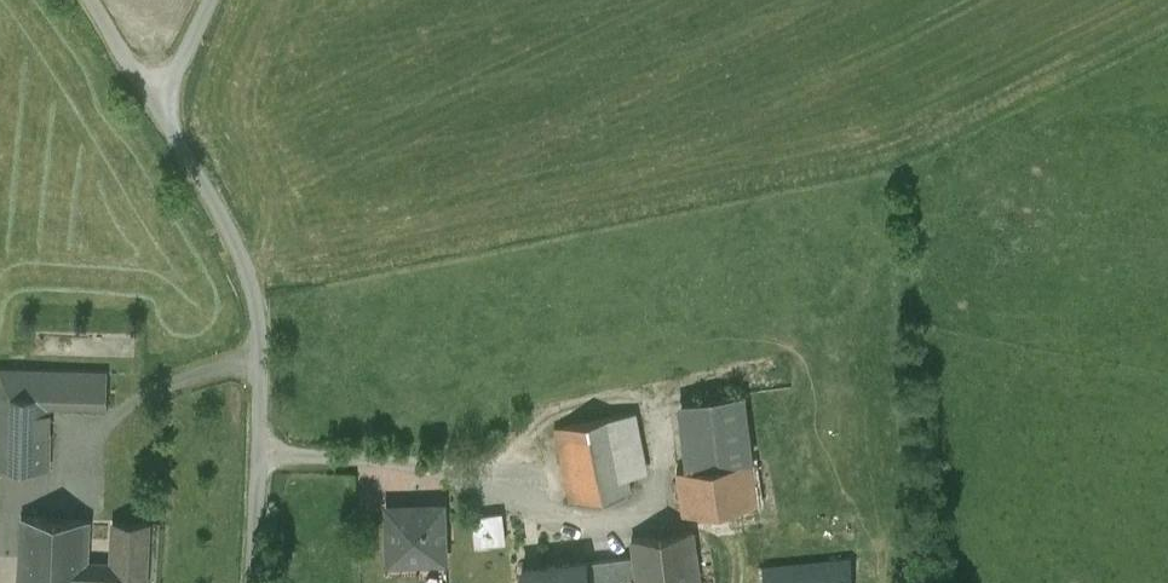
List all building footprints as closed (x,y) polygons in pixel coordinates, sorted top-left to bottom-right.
[(108,373),(1,370),(1,388),(1,394),(50,395),(50,404),(108,405),(108,373)] [(742,391),(682,400),(692,468),(752,460),(742,391)] [(0,394),(0,468),(49,469),(50,404),(50,395),(1,394),(0,394)] [(635,466),(625,414),(614,416),(625,468),(635,466)] [(614,416),(563,426),(578,502),(629,492),(625,468),(614,416)] [(692,468),(678,471),(684,514),(758,503),(752,460),(692,468)] [(443,505),(389,507),(391,561),(445,559),(443,505)] [(502,513),(474,517),(477,545),(506,542),(502,513)] [(88,520),(24,517),(21,574),(85,577),(86,562),(88,520)] [(115,521),(113,563),(86,562),(85,577),(85,581),(86,581),(112,582),(146,582),(149,523),(115,521)] [(633,537),(635,554),(639,582),(700,582),(693,529),(633,537)] [(586,560),(589,582),(639,582),(635,554),(586,560)] [(523,566),(525,582),(589,582),(586,560),(586,558),(523,566)] [(763,567),(765,582),(852,582),(850,558),(763,567)] [(21,574),(21,582),(86,582),(86,581),(85,581),(85,577),(21,574)]
